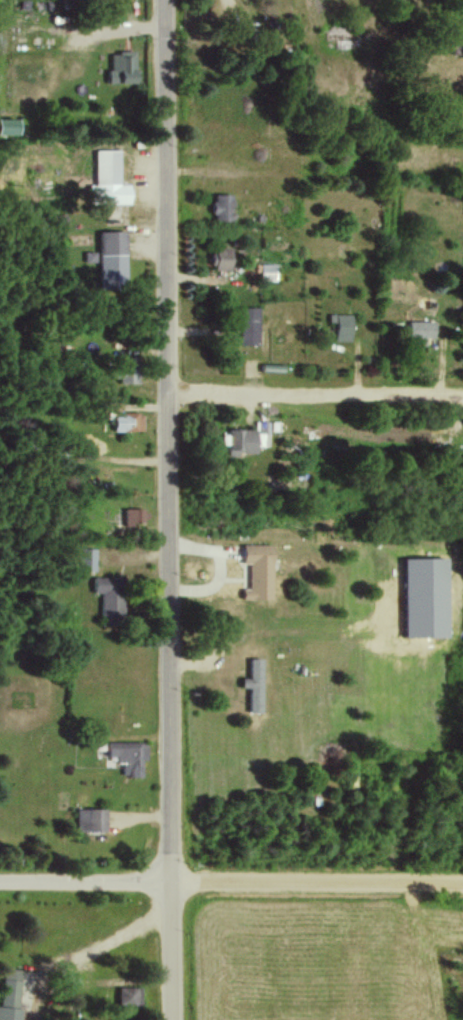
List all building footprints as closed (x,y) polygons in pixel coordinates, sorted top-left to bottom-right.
[(136,82),(137,52),(110,51),(110,82),(136,82)] [(0,118),(0,133),(20,134),(20,118),(0,118)] [(96,149),(96,184),(89,184),(89,202),(132,203),(132,183),(120,183),(121,150),(96,149)] [(234,221),(235,194),(215,194),(214,221),(234,221)] [(126,288),(127,231),(100,230),(99,287),(126,288)] [(213,269),(232,270),(233,247),(214,246),(213,269)] [(276,280),(277,263),(262,263),(261,280),(276,280)] [(260,306),(240,307),(240,344),(260,344),(260,306)] [(353,314),(330,313),(329,321),(337,321),(336,340),(352,340),(353,314)] [(434,337),(435,321),(410,320),(409,344),(427,344),(427,337),(434,337)] [(136,383),(137,359),(128,359),(128,364),(121,364),(121,382),(136,383)] [(143,413),(114,414),(115,431),(144,430),(143,413)] [(268,446),(269,421),(254,421),(254,430),(222,429),(222,444),(228,444),(228,455),(238,455),(238,452),(257,452),(257,445),(268,446)] [(125,524),(145,524),(145,508),(125,508),(125,524)] [(243,600),(273,600),(273,544),(244,544),(243,563),(250,564),(249,588),(243,587),(243,600)] [(95,548),(78,548),(78,571),(96,570),(95,548)] [(405,558),(406,638),(449,637),(448,558),(405,558)] [(124,576),(93,577),(93,593),(101,592),(102,625),(125,624),(124,576)] [(250,688),(250,712),(262,713),(264,658),(251,658),(250,677),(243,677),(243,687),(250,688)] [(147,742),(109,742),(109,757),(117,757),(117,763),(123,763),(123,776),(143,776),(144,761),(147,761),(147,742)] [(107,808),(77,808),(77,831),(107,830),(107,808)] [(21,1008),(18,1007),(22,969),(4,967),(0,1005),(0,1019),(20,1019),(21,1008)] [(139,986),(119,986),(119,1004),(138,1005),(139,986)]
